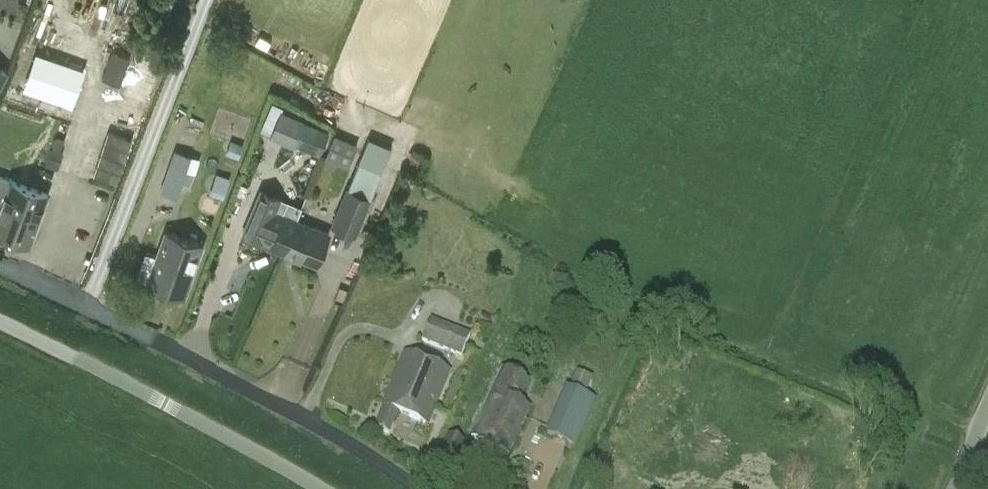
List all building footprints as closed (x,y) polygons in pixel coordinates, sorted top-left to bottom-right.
[(130,57),(112,50),(102,78),(120,85),(130,57)] [(140,51),(123,95),(147,103),(163,60),(140,51)] [(269,108),(278,111),(280,105),(272,102),(269,108)] [(279,111),(269,137),(292,147),(302,121),(279,111)] [(293,144),(320,155),(330,132),(303,121),(293,144)] [(326,157),(347,166),(357,143),(336,134),(326,157)] [(63,153),(60,152),(51,149),(50,149),(44,165),(57,169),(63,153)] [(175,150),(160,192),(178,198),(183,184),(192,186),(201,159),(175,150)] [(347,186),(331,226),(357,236),(373,198),(372,197),(383,171),(359,162),(349,187),(347,186)] [(216,174),(211,187),(224,192),(229,178),(216,174)] [(0,175),(0,199),(40,214),(47,193),(10,179),(10,178),(0,175)] [(271,244),(270,248),(283,253),(296,219),(284,214),(283,217),(276,214),(283,197),(261,188),(241,236),(244,237),(242,241),(259,248),(260,244),(263,245),(264,241),(271,244)] [(29,243),(40,214),(0,199),(0,232),(29,243)] [(316,264),(329,233),(296,219),(283,253),(284,251),(316,264)] [(166,230),(147,284),(184,297),(203,243),(166,230)] [(471,336),(431,320),(422,342),(462,358),(471,336)] [(390,434),(399,412),(426,423),(448,371),(405,353),(383,405),(381,405),(372,426),(390,434)] [(471,436),(509,454),(531,407),(518,401),(528,380),(503,368),(471,436)] [(567,387),(546,434),(576,448),(597,400),(567,387)] [(439,455),(454,462),(464,440),(449,433),(439,455)]
